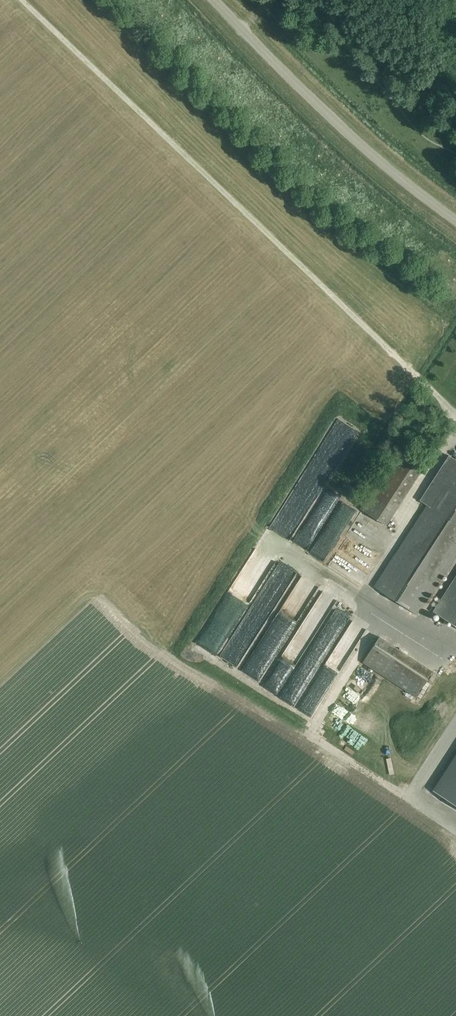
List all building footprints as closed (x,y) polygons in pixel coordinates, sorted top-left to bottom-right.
[(360,509),(383,524),(385,525),(423,465),(398,449),(360,509)] [(374,587),(418,615),(455,555),(455,459),(374,587)] [(332,543),(334,544),(351,511),(334,502),(333,504),(318,496),(294,542),(324,558),(332,543)] [(264,537),(261,555),(272,558),(272,554),(275,539),(264,537)] [(455,625),(455,577),(434,611),(455,625)] [(286,582),(281,591),(287,594),(292,584),(286,582)] [(325,584),(289,645),(304,654),(334,603),(339,606),(343,598),(337,595),(339,592),(325,584)] [(291,589),(268,624),(282,633),(286,626),(281,623),(292,608),(294,610),(303,597),(291,589)] [(227,606),(243,614),(250,600),(235,592),(227,606)] [(256,598),(247,618),(260,623),(269,603),(256,598)] [(317,668),(334,638),(320,630),(303,661),(317,668)] [(363,663),(416,697),(433,671),(380,637),(363,663)] [(439,647),(436,652),(443,656),(446,651),(439,647)] [(435,791),(455,805),(455,759),(435,791)]
